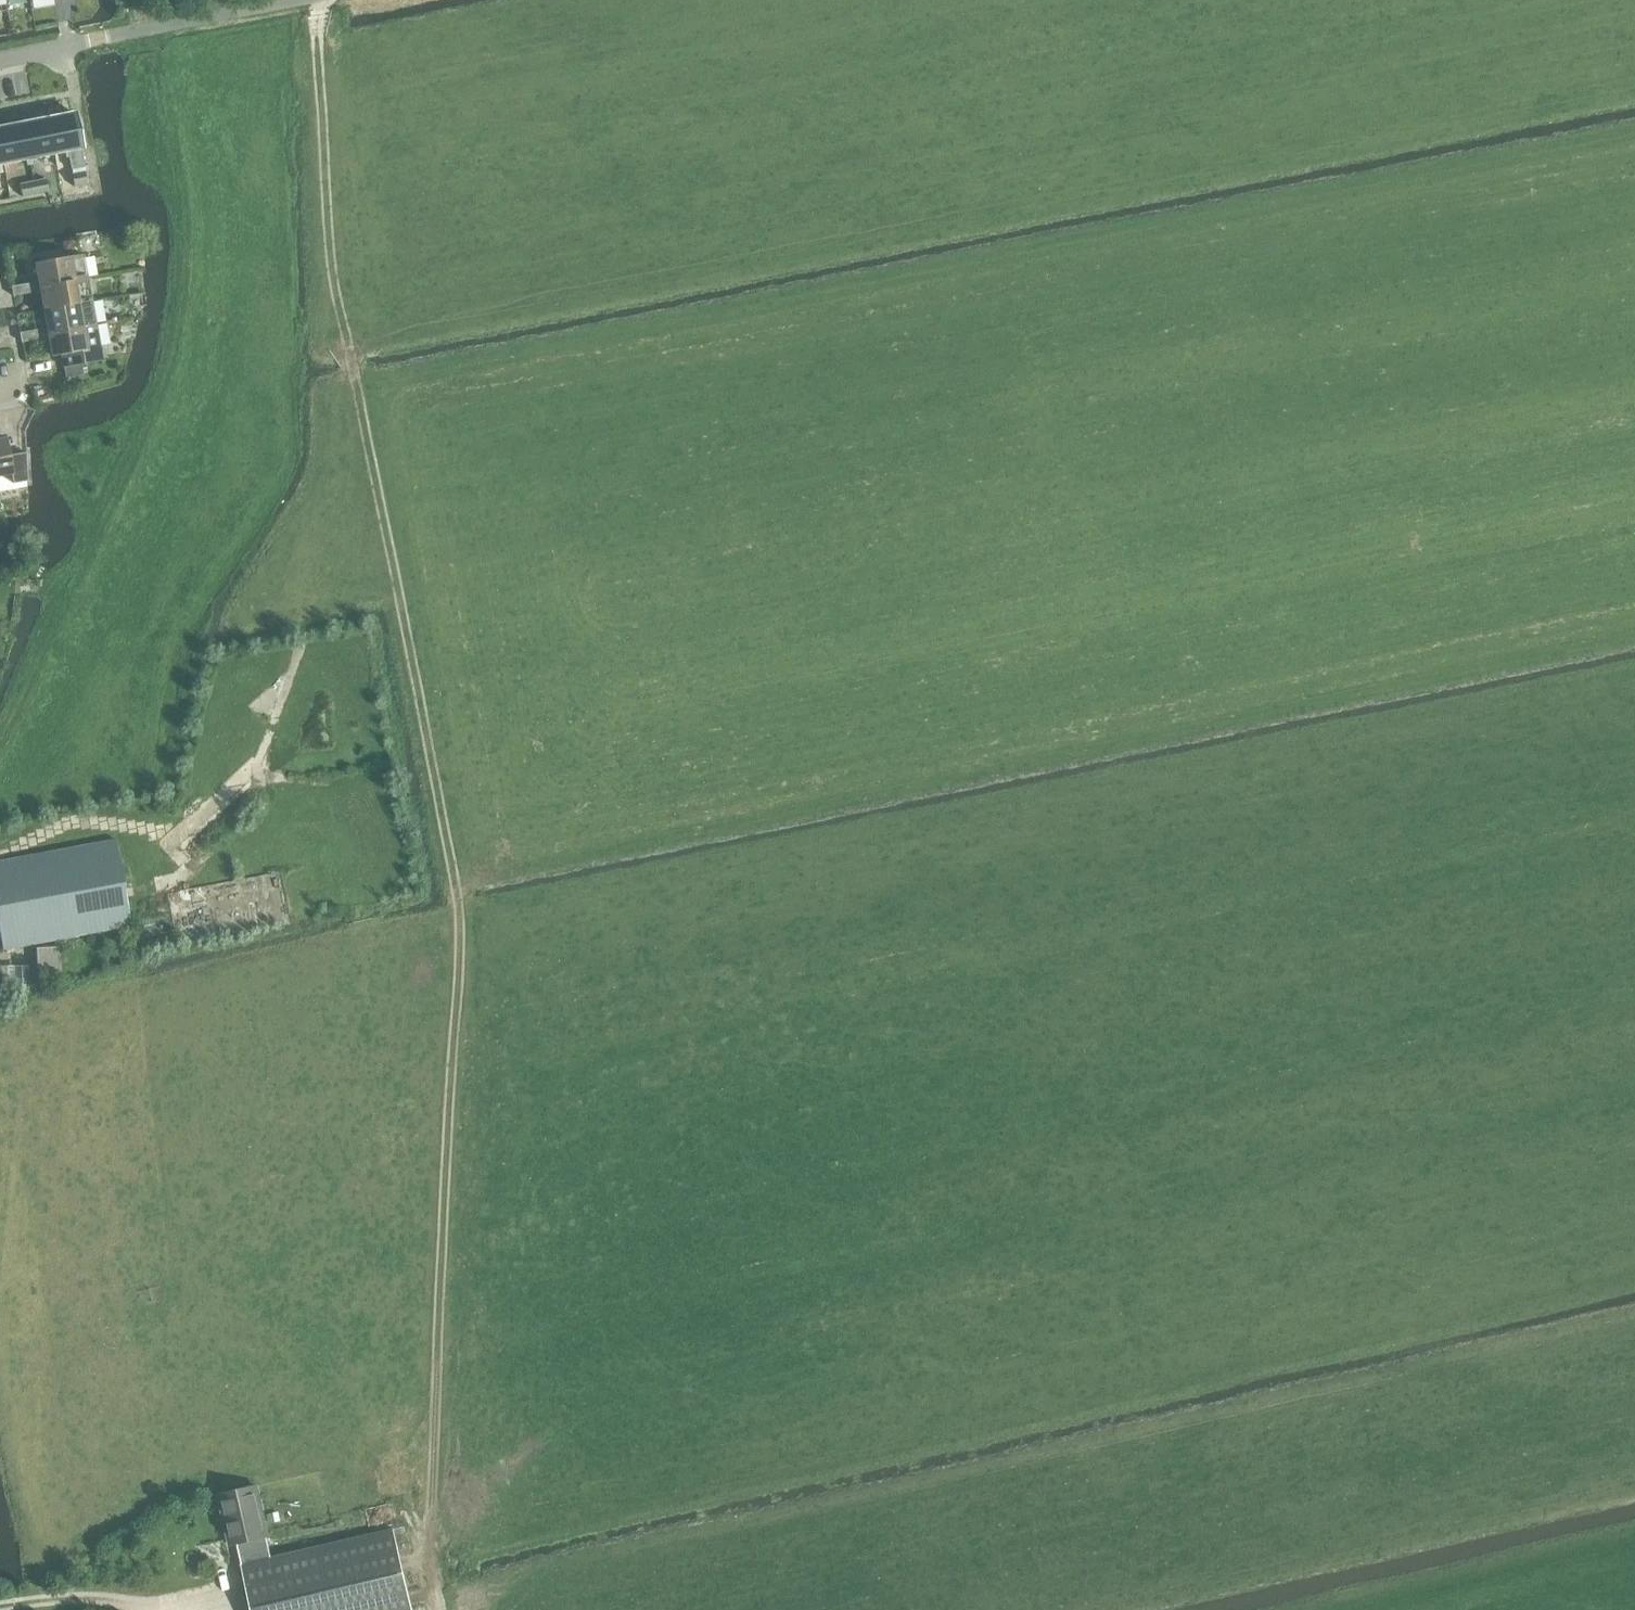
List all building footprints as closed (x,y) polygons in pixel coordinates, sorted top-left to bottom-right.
[(20,115),(58,110),(57,100),(19,104),(20,115)] [(73,115),(47,120),(53,151),(68,149),(72,174),(84,171),(80,147),(73,115)] [(47,120),(22,125),(28,156),(53,151),(47,120)] [(0,129),(0,151),(2,161),(28,156),(22,125),(0,129)] [(72,174),(71,174),(73,186),(87,183),(84,171),(72,174)] [(45,179),(32,182),(35,193),(47,191),(45,179)] [(22,196),(35,193),(32,182),(20,184),(22,196)] [(71,240),(62,241),(63,250),(72,249),(71,240)] [(69,256),(34,262),(38,281),(38,286),(87,277),(83,253),(69,256)] [(87,277),(38,286),(39,291),(42,309),(91,300),(87,277)] [(38,286),(38,281),(24,284),(26,293),(39,291),(38,286)] [(26,293),(24,284),(11,286),(12,291),(12,295),(26,293)] [(91,300),(42,309),(46,327),(46,332),(95,323),(91,300)] [(95,323),(46,332),(47,337),(51,356),(61,354),(63,367),(64,367),(66,377),(82,375),(80,364),(102,360),(95,323)] [(47,337),(46,332),(46,327),(32,330),(34,339),(47,337)] [(34,339),(32,330),(19,332),(20,337),(21,342),(34,339)] [(11,473),(13,483),(27,481),(25,452),(9,455),(6,438),(0,439),(0,476),(11,473)] [(130,924),(114,839),(0,861),(0,938),(2,948),(130,924)] [(37,974),(59,972),(58,946),(35,947),(37,974)] [(37,986),(46,986),(46,976),(37,977),(37,986)] [(256,1485),(226,1492),(218,1494),(219,1497),(230,1543),(237,1542),(242,1563),(271,1556),(266,1535),(268,1535),(256,1485)] [(393,1528),(271,1556),(242,1563),(253,1609),(412,1609),(393,1528)]
